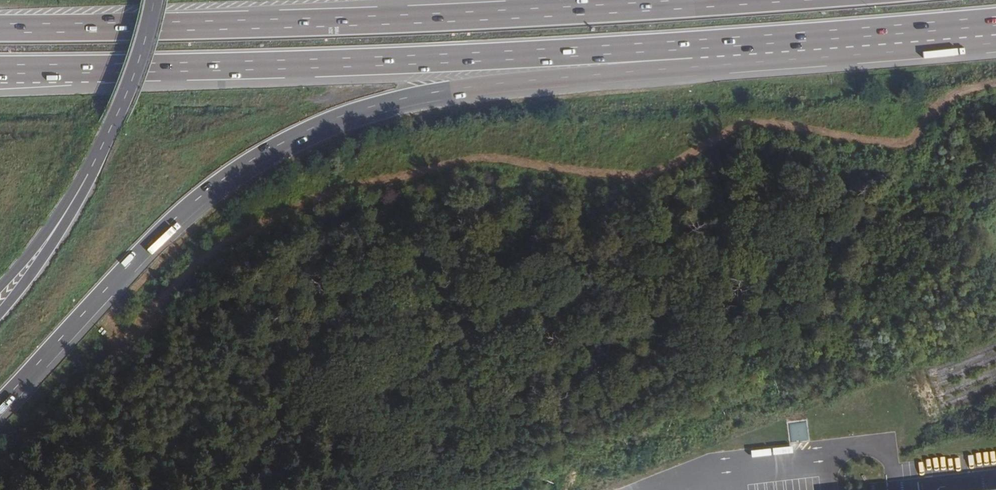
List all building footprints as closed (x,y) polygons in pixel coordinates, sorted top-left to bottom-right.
[(806,423),(791,424),(791,438),(806,438),(806,423)]
